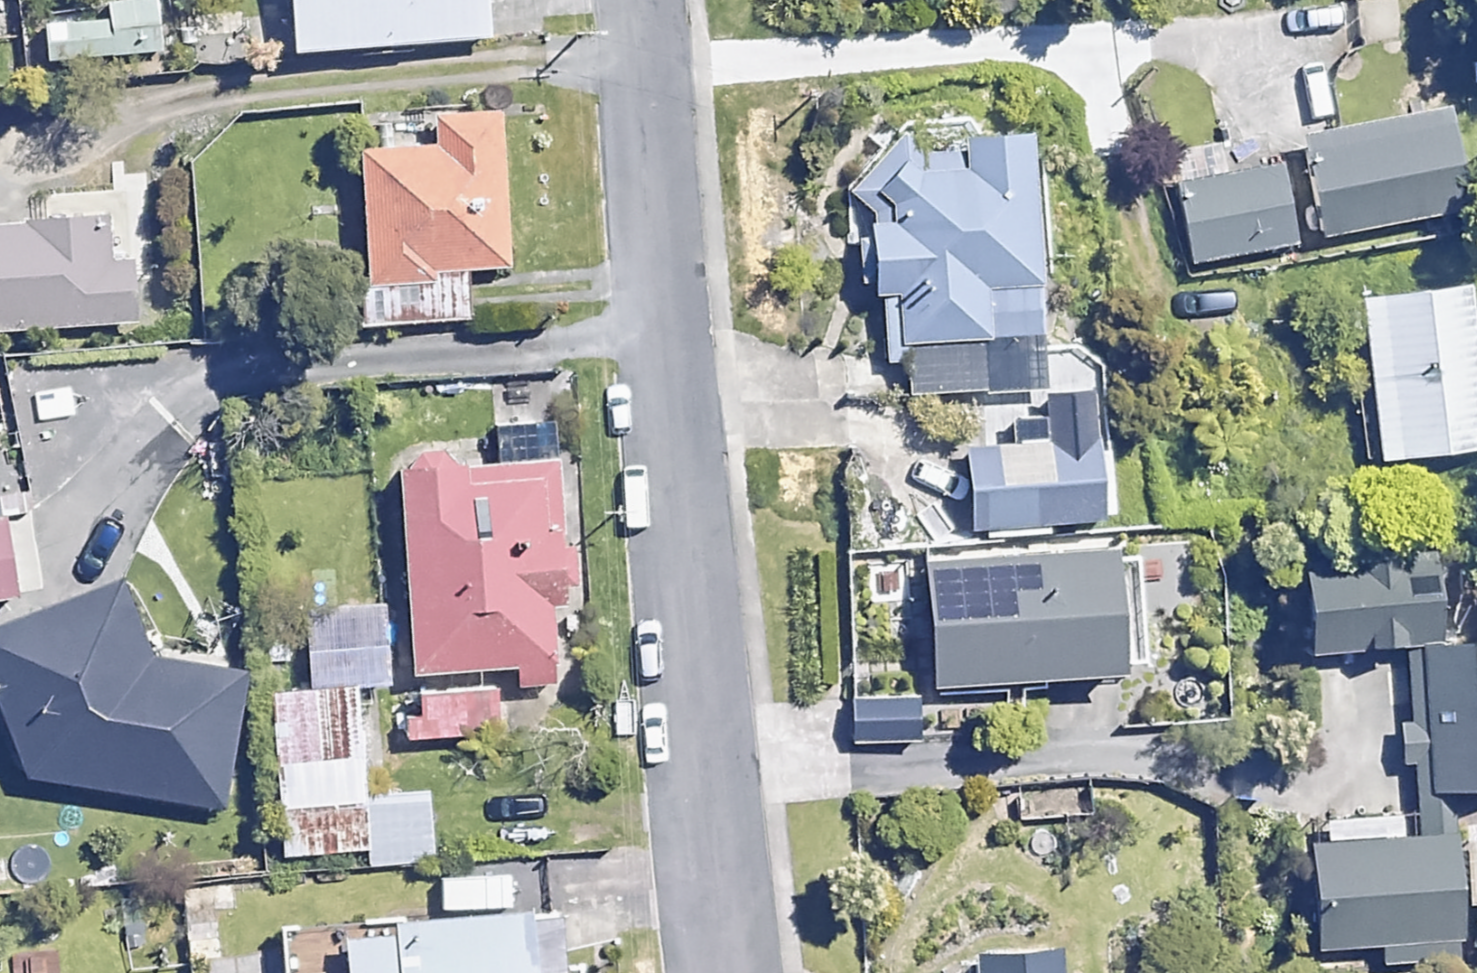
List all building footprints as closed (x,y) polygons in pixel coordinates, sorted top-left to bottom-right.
[(157,0),(146,0),(102,5),(103,16),(40,24),(45,64),(163,49),(157,0)] [(483,0),(281,0),(284,49),(485,36),(483,0)] [(495,103),(424,108),(426,139),(353,144),(363,285),(412,281),(415,315),(468,311),(465,267),(506,264),(495,103)] [(1454,214),(1441,113),(1309,130),(1323,232),(1454,214)] [(958,132),(959,142),(919,145),(919,136),(875,139),(881,212),(857,214),(863,291),(906,288),(915,392),(1041,382),(1020,127),(958,132)] [(1300,244),(1284,162),(1176,183),(1192,265),(1300,244)] [(0,226),(0,329),(136,320),(132,257),(109,259),(107,219),(0,226)] [(1467,278),(1357,296),(1384,462),(1476,447),(1476,343),(1467,278)] [(1106,514),(1096,433),(964,450),(974,531),(1106,514)] [(575,543),(558,543),(555,457),(396,463),(403,675),(513,672),(514,685),(553,683),(550,603),(560,602),(577,602),(575,543)] [(0,513),(0,596),(14,593),(0,513)] [(1144,666),(1134,540),(921,557),(931,683),(1144,666)] [(1429,636),(1425,553),(1284,561),(1289,644),(1429,636)] [(143,651),(125,580),(68,594),(79,638),(73,675),(31,668),(13,772),(222,807),(245,668),(143,651)] [(1418,720),(1399,721),(1402,761),(1421,760),(1423,784),(1426,839),(1293,848),(1299,940),(1465,928),(1456,782),(1476,780),(1476,635),(1413,639),(1418,720)] [(357,685),(272,690),(279,804),(365,799),(357,685)] [(495,687),(409,689),(411,736),(496,733),(495,687)] [(919,695),(854,694),(853,738),(918,740),(919,695)] [(429,793),(369,799),(374,863),(435,858),(429,793)] [(552,901),(329,920),(333,972),(558,972),(552,901)] [(1044,936),(964,942),(966,972),(949,972),(1047,972),(1044,936)] [(282,956),(217,965),(218,972),(284,972),(282,956)]
